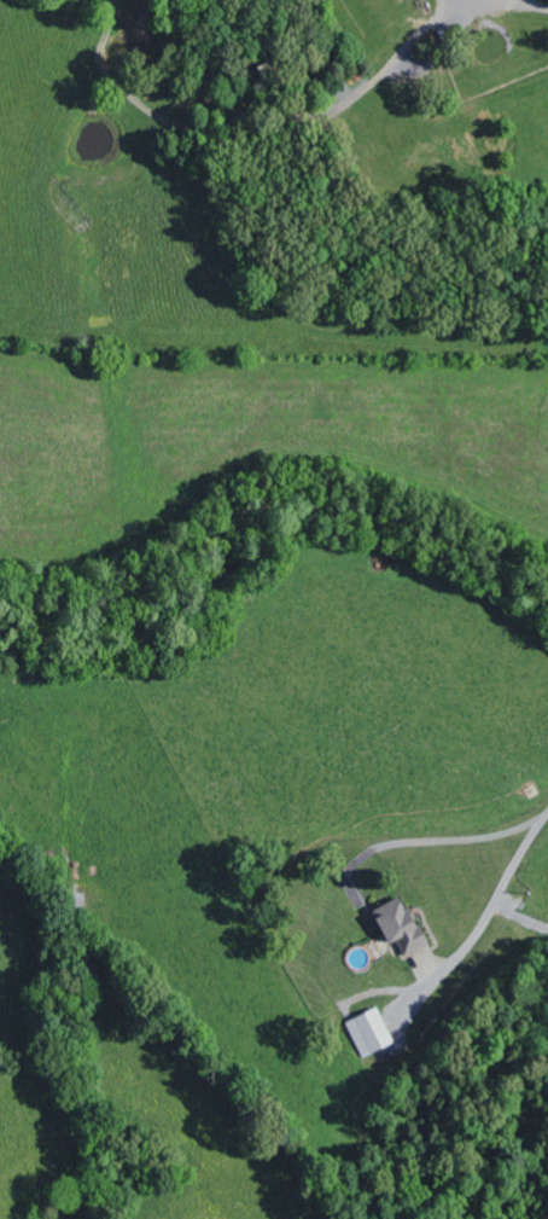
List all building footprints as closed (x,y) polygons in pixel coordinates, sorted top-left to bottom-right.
[(376,910),(391,946),(399,943),(405,957),(430,946),(413,907),(407,910),(402,899),(376,910)] [(347,1024),(364,1059),(396,1044),(379,1008),(347,1024)]
